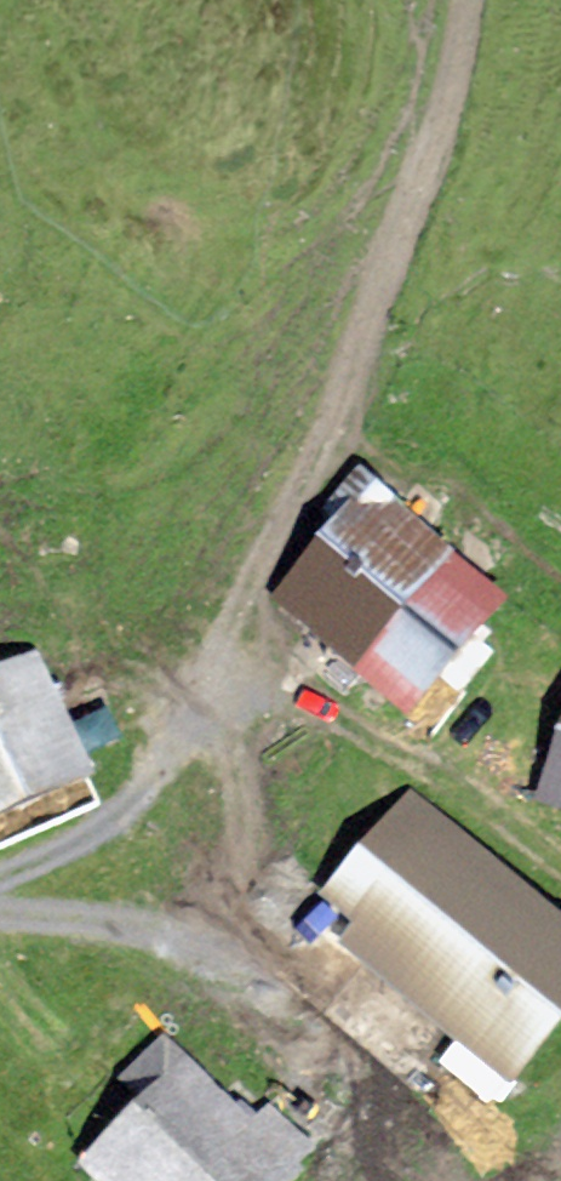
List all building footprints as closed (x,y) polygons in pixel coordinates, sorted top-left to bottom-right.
[(266,595),(407,719),(510,601),(357,467),(317,513),(329,523),(266,595)] [(94,784),(36,650),(0,665),(0,825),(94,784)] [(534,805),(560,814),(560,718),(534,805)] [(515,1093),(560,1038),(560,913),(407,786),(316,896),(354,928),(339,947),(515,1093)] [(324,1163),(265,1102),(245,1121),(162,1035),(115,1081),(139,1106),(79,1165),(95,1180),(305,1180),(324,1163)]
